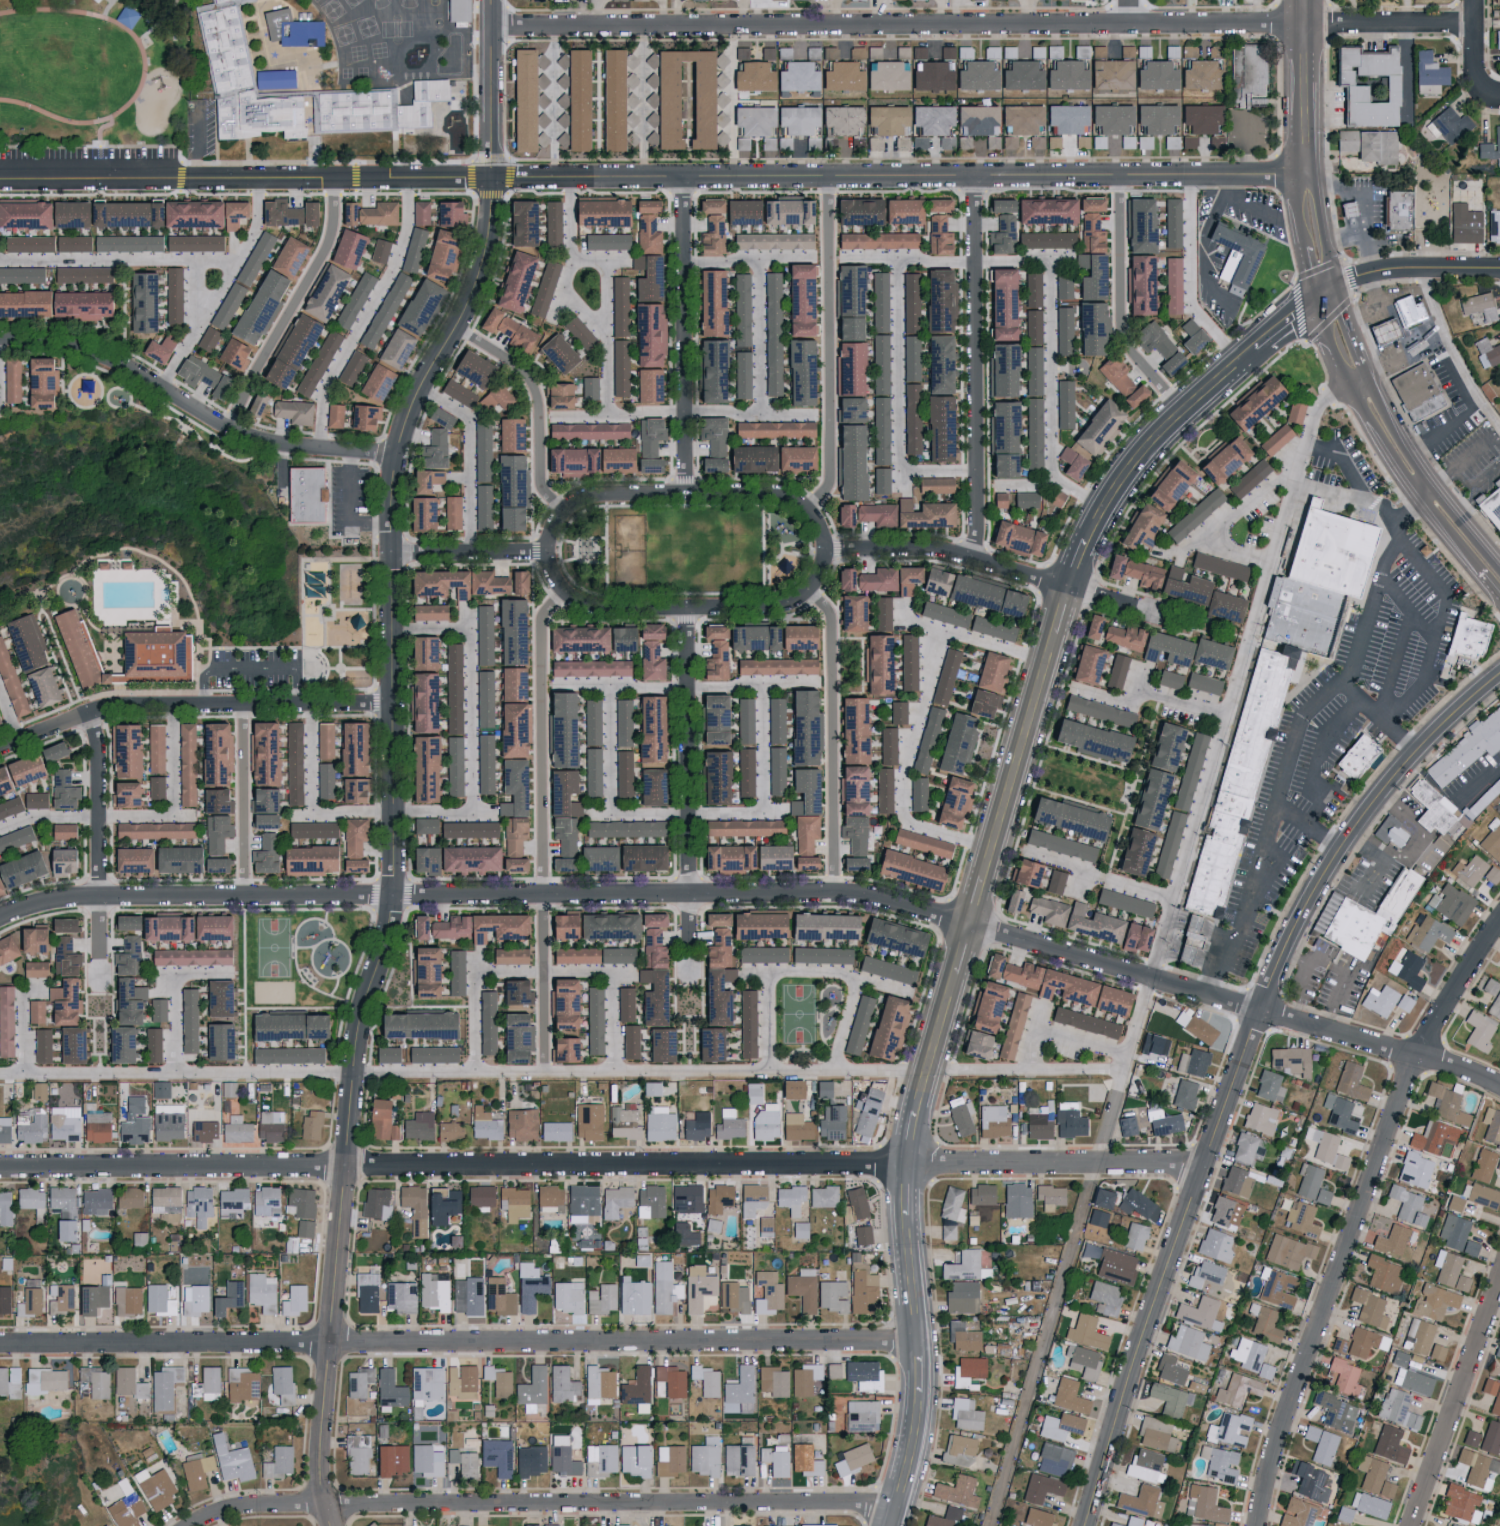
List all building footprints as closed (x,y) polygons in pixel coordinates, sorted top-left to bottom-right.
[(223,10),(221,0),(258,0),(260,8),(249,10),(241,12),(255,71),(260,95),(298,94),(359,93),(399,92),(402,110),(418,111),(417,84),(420,84),(455,84),(455,107),(436,107),(436,130),(436,136),(420,136),(359,137),(299,137),(267,138),(238,143),(224,145),(223,132),(222,102),(216,71),(206,19),(223,14),(223,10)] [(452,8),(452,0),(477,0),(477,8),(477,29),(452,29),(452,8)] [(298,20),(299,28),(329,28),(330,54),(298,55),(287,55),(287,46),(275,49),(270,20),(297,15),(298,20)] [(1061,46),(1047,45),(1047,58),(1061,58),(1061,46)] [(1088,57),(1088,45),(1074,45),(1074,57),(1088,57)] [(1092,57),(1105,57),(1104,45),(1092,46),(1092,57)] [(1149,45),(1136,46),(1136,55),(1144,55),(1144,56),(1149,56),(1149,45)] [(1178,45),(1165,45),(1165,56),(1177,56),(1178,45)] [(1182,56),(1196,56),(1196,45),(1182,46),(1182,56)] [(790,58),(790,46),(777,47),(777,58),(790,58)] [(818,46),(806,47),(806,58),(819,58),(818,46)] [(837,46),(822,46),(822,58),(837,58),(837,46)] [(880,57),(880,46),(867,47),(867,58),(880,57)] [(908,58),(908,46),(897,46),(897,57),(908,58)] [(925,46),(912,47),(913,58),(925,57),(925,46)] [(972,46),(957,46),(956,58),(971,58),(972,46)] [(984,46),(984,58),(998,58),(998,46),(984,46)] [(1030,57),(1043,58),(1044,46),(1031,46),(1030,57)] [(1133,46),(1120,46),(1120,56),(1133,57),(1133,46)] [(1395,126),(1396,46),(1383,46),(1383,52),(1354,52),(1354,47),(1335,46),(1335,86),(1344,86),(1344,125),(1395,126)] [(747,59),(747,48),(735,47),(735,59),(747,59)] [(773,47),(761,47),(761,59),(773,59),(773,47)] [(863,47),(849,47),(849,57),(863,58),(863,47)] [(512,152),(533,151),(532,48),(511,49),(512,152)] [(622,150),(621,48),(600,48),(601,151),(622,150)] [(587,49),(565,49),(565,56),(557,56),(557,68),(565,68),(566,150),(587,150),(587,49)] [(1269,111),(1235,111),(1234,62),(1234,51),(1269,49),(1269,54),(1269,62),(1270,111),(1269,111)] [(1430,49),(1415,49),(1416,94),(1440,93),(1440,84),(1448,84),(1447,64),(1430,65),(1430,49)] [(712,50),(655,50),(655,93),(647,93),(647,106),(656,106),(656,149),(678,149),(678,138),(674,138),(674,60),(689,60),(689,139),(685,139),(685,149),(712,149),(712,50)] [(534,57),(540,68),(549,63),(542,52),(534,57)] [(623,54),(622,66),(636,67),(636,55),(623,54)] [(1130,89),(1131,60),(1091,59),(1090,88),(1130,89)] [(1213,59),(1186,60),(1187,68),(1180,68),(1180,89),(1221,88),(1221,68),(1214,69),(1213,59)] [(906,89),(905,60),(872,61),(872,69),(865,70),(865,90),(906,89)] [(996,89),(996,69),(989,70),(989,60),(962,60),(962,70),(955,70),(955,89),(996,89)] [(1000,69),(1000,88),(1041,89),(1041,69),(1034,69),(1034,60),(1007,60),(1007,70),(1000,69)] [(1079,60),(1051,60),(1051,69),(1044,69),(1045,89),(1085,88),(1085,69),(1079,69),(1079,60)] [(1135,89),(1175,88),(1175,68),(1168,69),(1168,60),(1141,60),(1141,68),(1134,69),(1135,89)] [(732,90),(772,90),(772,70),(766,70),(766,61),(738,61),(738,71),(732,71),(732,90)] [(809,61),(782,61),(782,70),(776,70),(776,90),(816,90),(816,70),(809,70),(809,61)] [(861,70),(854,70),(854,61),(827,61),(827,70),(821,70),(820,89),(861,90),(861,70)] [(944,62),(917,61),(917,70),(910,70),(910,89),(950,90),(951,70),(943,70),(944,62)] [(533,81),(541,89),(549,81),(541,72),(533,81)] [(298,93),(264,95),(262,76),(298,75),(300,75),(302,92),(298,93)] [(534,94),(534,145),(545,145),(545,94),(534,94)] [(1135,105),(1135,125),(1141,125),(1142,134),(1169,134),(1169,125),(1176,125),(1175,104),(1135,105)] [(951,125),(951,105),(910,106),(910,126),(917,126),(917,135),(944,135),(944,126),(951,125)] [(995,105),(955,106),(955,125),(963,125),(963,135),(995,134),(995,105)] [(1034,126),(1042,125),(1041,105),(1000,106),(1001,125),(1007,125),(1008,135),(1034,134),(1034,126)] [(1052,134),(1079,133),(1079,125),(1085,125),(1085,105),(1045,106),(1045,125),(1052,125),(1052,134)] [(1090,105),(1090,125),(1097,124),(1097,134),(1124,134),(1123,125),(1131,125),(1131,105),(1090,105)] [(1220,105),(1181,105),(1181,124),(1187,124),(1187,133),(1214,134),(1214,124),(1220,124),(1220,105)] [(1458,118),(1449,105),(1430,119),(1447,144),(1473,126),(1465,113),(1458,118)] [(860,106),(820,106),(820,126),(828,126),(829,135),(853,134),(853,126),(861,126),(860,106)] [(905,106),(864,106),(865,126),(872,125),(873,136),(905,135),(905,106)] [(772,107),(732,107),(732,127),(739,127),(739,136),(765,136),(765,126),(772,126),(772,107)] [(775,107),(776,127),(782,127),(782,135),(809,135),(809,126),(816,126),(815,107),(775,107)] [(634,125),(639,118),(630,112),(625,119),(634,125)] [(1494,125),(1495,143),(1477,143),(1477,158),(1495,158),(1496,166),(1499,166),(1499,125),(1494,125)] [(721,148),(729,139),(722,132),(714,141),(721,148)] [(1133,148),(1133,135),(1120,136),(1120,148),(1133,148)] [(1179,136),(1165,135),(1164,148),(1178,148),(1179,136)] [(1197,136),(1182,135),(1182,147),(1197,148),(1197,136)] [(1389,175),(1341,175),(1341,135),(1391,135),(1399,135),(1400,173),(1391,173),(1389,173),(1389,175)] [(939,148),(953,149),(954,137),(939,136),(939,148)] [(999,149),(998,136),(985,137),(986,149),(999,149)] [(1016,136),(1003,137),(1003,149),(1017,148),(1016,136)] [(1151,148),(1151,136),(1136,136),(1137,149),(1151,148)] [(881,149),(881,137),(867,137),(867,149),(881,149)] [(911,149),(927,149),(927,137),(912,137),(911,149)] [(970,137),(957,137),(956,149),(970,149),(970,137)] [(736,150),(748,150),(748,138),(736,138),(736,150)] [(260,225),(315,224),(314,201),(300,202),(300,207),(285,207),(284,198),(259,199),(260,225)] [(833,225),(881,224),(880,198),(833,199),(833,225)] [(919,198),(883,200),(884,224),(920,223),(919,198)] [(1015,224),(1076,223),(1075,198),(1015,200),(1015,224)] [(1101,211),(1101,198),(1077,198),(1077,212),(1101,211)] [(1152,253),(1152,198),(1125,198),(1126,253),(1152,253)] [(1182,198),(1165,198),(1164,247),(1181,247),(1182,198)] [(1392,237),(1391,237),(1391,198),(1416,198),(1417,237),(1392,237)] [(925,211),(948,212),(948,199),(925,199),(925,211)] [(1012,199),(987,199),(987,212),(1011,212),(1012,199)] [(535,245),(535,200),(506,201),(507,246),(535,245)] [(630,225),(629,200),(570,200),(570,225),(630,225)] [(655,200),(631,200),(631,212),(655,213),(655,200)] [(697,214),(721,213),(720,200),(697,200),(697,214)] [(723,200),(723,225),(812,225),(812,200),(723,200)] [(249,202),(159,201),(159,227),(222,227),(222,231),(238,231),(238,217),(249,217),(249,202)] [(395,225),(396,201),(374,201),(373,208),(356,207),(355,224),(395,225)] [(427,225),(427,201),(412,201),(412,224),(427,225)] [(434,201),(434,225),(459,226),(459,202),(434,201)] [(544,201),(545,245),(561,245),(561,201),(544,201)] [(1355,216),(1353,201),(1340,202),(1342,217),(1355,216)] [(156,227),(156,202),(0,202),(0,227),(156,227)] [(353,202),(342,202),(342,225),(352,225),(353,202)] [(1467,242),(1481,242),(1481,210),(1466,210),(1466,202),(1451,202),(1450,242),(1467,243),(1467,242)] [(1488,210),(1488,241),(1499,241),(1499,210),(1488,210)] [(1102,253),(1102,231),(1097,230),(1098,212),(1081,212),(1080,252),(1102,253)] [(997,214),(997,231),(987,231),(988,254),(1014,253),(1014,213),(997,214)] [(636,253),(659,252),(658,231),(653,231),(652,214),(635,214),(636,253)] [(705,232),(699,232),(699,242),(696,242),(696,255),(723,255),(722,214),(705,214),(705,232)] [(945,214),(928,214),(928,254),(949,254),(950,232),(945,232),(945,214)] [(1239,297),(1261,243),(1211,223),(1204,240),(1238,253),(1232,269),(1222,265),(1216,278),(1229,283),(1226,291),(1239,297)] [(414,274),(428,231),(412,226),(399,269),(414,274)] [(350,271),(363,237),(340,228),(327,261),(350,271)] [(249,287),(275,236),(261,229),(235,280),(249,287)] [(836,233),(837,249),(916,247),(916,232),(836,233)] [(1018,249),(1076,247),(1076,232),(1017,233),(1018,249)] [(431,233),(420,277),(444,282),(454,239),(431,233)] [(627,249),(627,233),(582,234),(582,250),(627,249)] [(732,249),(814,248),(814,233),(732,234),(732,249)] [(92,235),(3,237),(3,252),(92,251),(92,235)] [(93,250),(163,251),(163,237),(93,235),(93,250)] [(165,235),(165,250),(225,251),(225,236),(165,235)] [(304,244),(281,235),(269,269),(291,277),(304,244)] [(370,262),(386,264),(390,241),(374,238),(370,262)] [(518,313),(533,256),(508,249),(493,306),(518,313)] [(1102,253),(1075,254),(1075,267),(1084,267),(1085,276),(1077,276),(1078,300),(1104,300),(1102,253)] [(631,255),(633,301),(658,300),(658,255),(631,255)] [(1153,314),(1152,255),(1125,255),(1127,315),(1153,314)] [(1181,314),(1181,257),(1165,257),(1165,314),(1181,314)] [(559,264),(544,259),(528,314),(544,319),(559,264)] [(302,314),(326,323),(346,271),(322,262),(302,314)] [(811,264),(786,264),(785,336),(811,336),(811,264)] [(861,264),(834,265),(836,316),(862,315),(861,264)] [(108,282),(107,266),(53,267),(54,283),(108,282)] [(0,267),(0,282),(46,282),(46,267),(0,267)] [(165,323),(183,322),(182,267),(165,267),(165,323)] [(951,269),(924,269),(924,332),(951,332),(951,269)] [(1013,340),(1012,269),(987,269),(988,340),(1013,340)] [(377,278),(362,270),(333,324),(347,332),(377,278)] [(357,342),(371,350),(411,278),(397,270),(357,342)] [(722,270),(696,270),(697,337),(723,336),(722,270)] [(153,272),(127,272),(127,332),(153,333),(153,272)] [(781,395),(780,272),(764,272),(765,396),(781,395)] [(888,272),(871,272),(872,332),(888,332),(888,272)] [(750,273),(732,274),(734,348),(751,347),(750,273)] [(903,273),(903,333),(919,333),(919,273),(903,273)] [(1041,273),(1025,273),(1025,307),(1041,307),(1041,273)] [(610,335),(627,336),(628,276),(612,276),(610,335)] [(1071,299),(1071,276),(1055,276),(1056,299),(1071,299)] [(394,325),(417,336),(440,288),(417,277),(394,325)] [(210,325),(224,332),(244,288),(230,281),(210,325)] [(0,292),(0,318),(104,317),(104,291),(0,292)] [(1484,322),(1496,320),(1490,292),(1458,298),(1462,314),(1481,310),(1484,322)] [(1408,301),(1411,307),(1417,305),(1424,321),(1402,328),(1392,303),(1396,301),(1407,297),(1408,301)] [(1078,355),(1103,355),(1102,303),(1083,303),(1084,313),(1078,313),(1078,321),(1081,320),(1081,329),(1078,329),(1078,355)] [(632,367),(656,367),(657,346),(659,346),(659,304),(638,304),(638,326),(633,326),(632,367)] [(535,333),(487,306),(476,327),(491,335),(494,329),(509,337),(505,344),(523,354),(535,333)] [(1055,307),(1056,355),(1072,355),(1071,307),(1055,307)] [(1025,310),(1026,344),(1042,344),(1041,310),(1025,310)] [(317,323),(293,312),(271,358),(295,369),(317,323)] [(586,352),(598,340),(573,314),(561,326),(586,352)] [(858,317),(833,317),(833,340),(859,340),(858,317)] [(1208,337),(1189,317),(1178,327),(1186,335),(1177,344),(1189,356),(1208,337)] [(1163,360),(1156,366),(1164,377),(1185,360),(1151,319),(1131,336),(1145,353),(1153,347),(1163,360)] [(1386,342),(1375,347),(1367,328),(1386,321),(1391,319),(1399,337),(1386,342)] [(195,346),(209,354),(220,334),(206,326),(195,346)] [(342,335),(327,327),(294,392),(309,400),(342,335)] [(411,336),(389,328),(377,360),(399,368),(411,336)] [(577,359),(554,332),(535,349),(559,376),(577,359)] [(158,345),(145,339),(138,355),(161,366),(173,339),(163,334),(158,345)] [(872,394),(889,394),(888,334),(872,334),(872,394)] [(918,335),(903,336),(903,381),(919,381),(918,335)] [(926,394),(950,394),(951,335),(926,335),(925,363),(926,363),(926,394)] [(239,375),(248,359),(244,358),(249,349),(227,336),(213,360),(239,375)] [(1483,368),(1499,361),(1499,343),(1490,347),(1485,336),(1472,342),(1483,368)] [(628,396),(628,339),(612,339),(612,396),(628,396)] [(786,406),(812,406),(812,339),(786,339),(786,406)] [(721,402),(721,340),(697,340),(697,402),(721,402)] [(862,396),(861,342),(835,342),(836,396),(862,396)] [(1015,397),(1014,343),(988,344),(988,397),(1015,397)] [(1042,346),(1025,347),(1026,395),(1042,395),(1042,346)] [(337,382),(351,388),(365,355),(351,349),(337,382)] [(449,371),(481,388),(493,366),(460,349),(449,371)] [(734,398),(751,398),(750,351),(733,351),(734,398)] [(191,387),(196,379),(210,388),(205,396),(215,402),(229,379),(185,353),(172,375),(191,387)] [(1125,373),(1128,370),(1114,355),(1097,369),(1123,397),(1120,400),(1128,409),(1144,394),(1125,373)] [(25,408),(49,407),(48,357),(24,358),(25,408)] [(4,358),(3,403),(18,403),(19,358),(4,358)] [(289,368),(263,359),(256,382),(281,391),(289,368)] [(394,374),(374,361),(356,389),(376,402),(394,374)] [(1419,426),(1417,428),(1416,426),(1393,386),(1392,383),(1393,383),(1426,368),(1449,409),(1419,426)] [(634,369),(634,403),(658,404),(658,369),(634,369)] [(1283,396),(1266,375),(1221,413),(1237,433),(1283,396)] [(438,392),(469,408),(477,394),(445,377),(438,392)] [(598,377),(581,377),(581,398),(597,398),(598,377)] [(1072,428),(1072,381),(1057,380),(1056,428),(1072,428)] [(510,399),(493,382),(475,402),(492,418),(510,399)] [(567,383),(544,383),(545,409),(568,409),(567,383)] [(904,383),(904,455),(919,455),(919,383),(904,383)] [(265,396),(250,393),(245,415),(261,418),(265,396)] [(889,396),(873,396),(872,465),(888,465),(889,396)] [(951,396),(925,396),(925,460),(951,460),(951,396)] [(834,398),(835,423),(861,422),(860,398),(834,398)] [(1042,398),(1025,398),(1026,470),(1043,470),(1042,398)] [(1090,457),(1122,412),(1102,398),(1070,442),(1090,457)] [(1306,404),(1292,399),(1284,420),(1299,425),(1306,404)] [(287,425),(310,425),(311,402),(271,401),(270,417),(287,418),(287,425)] [(1015,453),(1016,402),(990,401),(989,452),(1015,453)] [(325,427),(340,428),(343,405),(328,403),(325,427)] [(370,419),(379,420),(379,406),(349,405),(348,430),(370,431),(370,419)] [(419,468),(447,468),(446,410),(426,411),(426,424),(428,424),(428,446),(418,446),(419,468)] [(707,440),(708,457),(725,457),(725,417),(698,418),(698,440),(707,440)] [(520,418),(496,419),(497,453),(521,452),(520,418)] [(659,418),(639,418),(639,457),(657,457),(656,439),(663,439),(663,428),(659,428),(659,418)] [(732,423),(733,438),(815,436),(814,421),(732,423)] [(473,481),(490,481),(491,422),(465,422),(465,449),(474,449),(473,481)] [(548,439),(629,438),(629,422),(548,424),(548,439)] [(1293,434),(1283,423),(1258,446),(1268,457),(1293,434)] [(862,425),(835,426),(836,501),(863,500),(862,425)] [(1249,453),(1231,434),(1196,467),(1213,486),(1249,453)] [(1072,482),(1086,460),(1064,445),(1056,457),(1066,463),(1059,473),(1072,482)] [(775,472),(775,446),(726,447),(726,473),(775,472)] [(776,447),(776,471),(812,471),(812,447),(776,447)] [(545,449),(545,473),(559,473),(559,474),(662,473),(662,458),(635,459),(635,448),(545,449)] [(1014,454),(987,454),(988,478),(1014,477),(1014,454)] [(522,455),(495,455),(495,531),(522,531),(522,455)] [(722,473),(722,458),(698,457),(697,473),(722,473)] [(1272,468),(1262,457),(1228,489),(1238,500),(1272,468)] [(1161,512),(1170,500),(1171,501),(1192,475),(1171,459),(1151,485),(1141,498),(1161,512)] [(286,522),(321,522),(321,467),(286,467),(286,522)] [(873,494),(890,493),(890,467),(873,468),(873,494)] [(443,470),(409,471),(410,495),(426,495),(426,484),(443,484),(443,470)] [(951,493),(951,477),(914,479),(915,494),(951,493)] [(1474,505),(1499,482),(1499,535),(1474,505)] [(475,530),(490,530),(489,484),(474,485),(475,530)] [(1164,533),(1174,544),(1226,496),(1216,485),(1164,533)] [(1065,494),(1055,488),(1046,501),(1057,508),(1065,494)] [(1038,492),(1012,493),(1012,508),(1039,507),(1038,492)] [(993,508),(1007,508),(1008,493),(993,493),(993,508)] [(1374,527),(1314,511),(1317,499),(1302,495),(1264,639),(1330,656),(1346,598),(1355,600),(1374,527)] [(444,496),(444,530),(461,530),(460,496),(444,496)] [(950,527),(950,503),(916,503),(916,511),(909,511),(909,497),(896,497),(896,504),(855,504),(855,522),(873,521),(874,527),(950,527)] [(432,498),(407,498),(407,532),(433,531),(432,498)] [(1134,542),(1148,549),(1154,538),(1149,535),(1160,514),(1137,503),(1116,544),(1130,551),(1134,542)] [(833,505),(834,528),(854,528),(854,504),(833,505)] [(1041,533),(993,520),(987,544),(1035,557),(1041,533)] [(1248,567),(1194,551),(1190,566),(1243,581),(1248,567)] [(1104,578),(1119,581),(1120,575),(1137,579),(1136,587),(1155,591),(1160,567),(1108,556),(1104,578)] [(1208,581),(1186,575),(1184,583),(1178,582),(1182,569),(1165,564),(1157,595),(1202,606),(1208,581)] [(835,591),(898,590),(898,596),(914,596),(914,583),(918,583),(918,567),(874,568),(874,574),(854,574),(854,569),(835,569),(835,591)] [(918,591),(1022,616),(1027,595),(923,569),(918,591)] [(407,571),(407,596),(447,596),(447,589),(454,589),(453,600),(470,600),(470,594),(524,594),(524,572),(508,572),(508,577),(490,577),(490,571),(407,571)] [(1351,610),(1336,660),(1335,660),(1305,650),(1298,671),(1289,697),(1278,732),(1275,745),(1260,794),(1254,816),(1256,818),(1243,849),(1242,855),(1229,903),(1230,905),(1227,916),(1223,916),(1215,914),(1187,908),(1203,855),(1215,816),(1221,794),(1240,733),(1258,672),(1267,641),(1262,638),(1270,611),(1273,597),(1279,577),(1334,593),(1355,599),(1351,610)] [(1244,601),(1209,590),(1202,611),(1238,622),(1244,601)] [(864,596),(839,595),(839,629),(863,630),(864,596)] [(890,630),(891,597),(875,597),(874,629),(890,630)] [(523,599),(496,599),(498,663),(524,662),(523,599)] [(970,612),(922,599),(918,614),(966,627),(970,612)] [(445,605),(409,605),(410,620),(445,620),(445,605)] [(475,664),(492,664),(492,605),(476,605),(475,664)] [(50,615),(76,690),(109,679),(108,676),(103,677),(101,672),(95,675),(72,607),(50,615)] [(1499,621),(1489,659),(1461,650),(1458,656),(1456,655),(1449,654),(1456,633),(1463,609),(1463,608),(1469,609),(1472,610),(1471,613),(1499,621)] [(1097,639),(1102,616),(1087,612),(1081,635),(1097,639)] [(41,664),(26,614),(8,619),(19,653),(12,655),(17,671),(41,664)] [(1014,641),(1018,626),(971,614),(968,629),(1014,641)] [(546,650),(636,649),(636,637),(658,637),(658,622),(635,622),(635,625),(546,626),(546,650)] [(812,623),(778,624),(779,648),(812,648),(812,623)] [(1122,628),(1105,623),(1100,638),(1137,650),(1144,629),(1124,623),(1122,628)] [(726,648),(775,648),(775,624),(700,624),(700,637),(709,637),(709,656),(704,656),(704,667),(700,667),(700,677),(726,677),(726,648)] [(110,681),(186,681),(185,664),(180,664),(180,631),(165,632),(165,626),(153,626),(153,632),(119,632),(119,675),(110,675),(110,681)] [(1190,641),(1146,629),(1138,657),(1156,662),(1157,659),(1184,666),(1190,641)] [(864,633),(863,692),(891,692),(891,633),(864,633)] [(901,690),(917,690),(916,633),(900,633),(901,690)] [(26,714),(2,634),(0,635),(0,681),(11,718),(26,714)] [(433,635),(409,634),(408,668),(433,668),(433,635)] [(1231,645),(1195,636),(1189,660),(1225,669),(1231,645)] [(639,678),(662,679),(663,656),(658,656),(658,639),(640,639),(639,678)] [(462,642),(446,642),(446,732),(462,732),(462,642)] [(1069,677),(1093,684),(1102,649),(1078,642),(1069,677)] [(960,650),(944,646),(931,702),(946,705),(960,650)] [(973,683),(995,690),(1006,656),(983,649),(973,683)] [(1122,689),(1128,656),(1112,653),(1106,686),(1122,689)] [(735,659),(735,673),(816,672),(815,658),(735,659)] [(549,661),(549,675),(629,674),(629,659),(549,661)] [(498,699),(523,699),(524,666),(499,665),(498,699)] [(57,701),(44,667),(22,675),(35,709),(57,701)] [(1182,675),(1160,668),(1155,682),(1177,689),(1182,675)] [(493,670),(477,669),(476,726),(492,726),(493,670)] [(434,730),(434,671),(408,671),(408,730),(434,730)] [(1223,679),(1187,671),(1184,686),(1219,694),(1223,679)] [(965,711),(987,717),(991,706),(998,709),(1002,695),(971,687),(965,711)] [(815,763),(815,688),(788,688),(788,711),(798,711),(798,745),(789,745),(789,763),(815,763)] [(660,693),(635,694),(637,760),(661,760),(660,693)] [(724,693),(699,693),(699,742),(725,742),(724,693)] [(1135,711),(1065,694),(1062,709),(1131,726),(1135,711)] [(864,762),(865,696),(839,695),(838,762),(864,762)] [(785,742),(784,696),(767,697),(768,742),(785,742)] [(738,743),(755,742),(753,697),(736,697),(738,743)] [(615,745),(632,745),(631,698),(615,698),(615,745)] [(601,744),(601,699),(584,699),(584,744),(601,744)] [(496,702),(498,756),(524,756),(523,701),(496,702)] [(906,701),(891,701),(891,723),(906,723),(906,701)] [(943,708),(927,705),(911,771),(926,774),(943,708)] [(956,772),(959,760),(968,762),(976,729),(974,729),(977,717),(949,710),(936,767),(956,772)] [(1476,731),(1499,710),(1499,751),(1494,756),(1488,751),(1457,776),(1443,787),(1430,775),(1457,750),(1474,733),(1476,731)] [(1129,734),(1053,717),(1048,739),(1075,745),(1074,751),(1123,762),(1129,734)] [(248,784),(275,783),(274,720),(247,720),(248,784)] [(337,773),(362,774),(363,721),(338,720),(337,773)] [(1172,771),(1183,727),(1157,720),(1146,764),(1172,771)] [(230,733),(225,733),(225,721),(203,721),(204,783),(230,783),(230,733)] [(136,722),(109,722),(110,776),(137,775),(136,722)] [(178,805),(194,805),(194,722),(178,722),(178,805)] [(303,722),(286,722),(286,804),(304,804),(303,722)] [(332,758),(332,722),(316,723),(317,758),(332,758)] [(147,772),(164,772),(164,724),(148,723),(147,772)] [(880,764),(897,763),(896,726),(880,727),(880,764)] [(1188,811),(1209,735),(1193,730),(1173,807),(1188,811)] [(493,793),(495,733),(477,733),(476,793),(493,793)] [(435,734),(411,734),(410,800),(434,800),(435,734)] [(464,736),(447,735),(445,795),(463,795),(464,736)] [(1388,752),(1359,788),(1337,773),(1369,737),(1388,752)] [(65,752),(59,738),(36,748),(42,762),(65,752)] [(768,794),(784,794),(783,746),(767,746),(768,794)] [(602,795),(601,747),(585,748),(585,795),(602,795)] [(738,795),(754,795),(753,747),(737,747),(738,795)] [(701,802),(731,802),(731,793),(727,793),(727,749),(701,749),(701,802)] [(632,750),(616,750),(615,795),(631,795),(632,750)] [(2,763),(11,786),(40,774),(31,751),(2,763)] [(526,757),(499,758),(499,792),(508,792),(508,801),(497,801),(497,815),(526,815),(526,757)] [(334,797),(333,762),(316,763),(317,798),(334,797)] [(863,764),(838,764),(839,814),(864,813),(863,764)] [(2,765),(0,766),(0,794),(10,790),(2,765)] [(1170,773),(1144,766),(1129,823),(1155,830),(1170,773)] [(51,807),(78,807),(78,785),(70,785),(71,767),(52,767),(51,807)] [(637,803),(663,804),(664,767),(637,767),(637,803)] [(817,767),(790,767),(789,791),(797,791),(797,800),(788,799),(788,813),(816,813),(817,767)] [(893,812),(893,767),(877,767),(876,812),(893,812)] [(582,815),(582,801),(566,801),(566,792),(574,792),(574,769),(548,769),(548,779),(554,779),(554,790),(548,790),(548,815),(582,815)] [(937,809),(966,815),(971,795),(964,794),(968,780),(945,774),(937,809)] [(166,775),(149,775),(148,798),(165,799),(166,775)] [(1457,830),(1447,841),(1422,821),(1429,811),(1408,793),(1408,792),(1423,775),(1443,792),(1457,805),(1470,816),(1457,830)] [(339,800),(364,801),(364,776),(345,776),(345,782),(340,782),(339,800)] [(926,776),(910,776),(910,810),(925,810),(926,776)] [(109,781),(110,805),(135,805),(134,781),(109,781)] [(274,811),(275,787),(257,786),(257,811),(274,811)] [(228,787),(201,787),(200,811),(227,811),(228,787)] [(1025,820),(1102,838),(1108,813),(1031,795),(1025,820)] [(954,828),(957,814),(934,809),(931,823),(954,828)] [(1186,813),(1170,809),(1153,875),(1168,879),(1186,813)] [(273,812),(249,813),(250,828),(274,827),(273,812)] [(205,854),(223,854),(223,836),(232,836),(233,824),(225,824),(225,814),(206,814),(205,854)] [(794,815),(795,854),(812,854),(812,837),(817,837),(817,815),(794,815)] [(866,815),(840,815),(840,837),(849,837),(848,854),(865,855),(866,815)] [(1413,836),(1403,851),(1397,846),(1391,841),(1389,844),(1376,836),(1394,815),(1397,816),(1405,822),(1401,828),(1413,836)] [(413,832),(437,832),(436,816),(412,817),(413,832)] [(504,856),(521,855),(521,838),(526,838),(526,824),(523,824),(523,816),(504,816),(504,856)] [(558,855),(575,856),(576,817),(550,816),(550,838),(558,838),(558,855)] [(1495,816),(1487,825),(1491,830),(1478,844),(1499,864),(1499,821),(1495,816)] [(360,858),(360,840),(365,841),(365,818),(345,817),(343,857),(360,858)] [(784,834),(784,819),(704,820),(704,835),(784,834)] [(497,835),(496,820),(439,821),(439,837),(497,835)] [(584,821),(585,836),(663,835),(663,820),(584,821)] [(114,838),(193,836),(193,821),(114,823),(114,838)] [(338,837),(339,822),(288,821),(288,836),(338,837)] [(73,822),(50,823),(51,838),(73,838),(73,822)] [(1153,832),(1127,825),(1114,869),(1141,876),(1153,832)] [(891,842),(947,857),(951,842),(895,827),(891,842)] [(1096,847),(1028,827),(1023,841),(1091,862),(1096,847)] [(616,845),(579,846),(579,870),(665,868),(665,844),(616,844),(616,845)] [(699,868),(818,868),(818,855),(791,855),(791,844),(699,844),(699,868)] [(338,845),(278,845),(278,874),(316,874),(316,870),(338,870),(338,845)] [(408,869),(434,870),(435,846),(408,845),(408,869)] [(438,870),(496,870),(496,845),(437,846),(438,870)] [(112,846),(112,871),(224,870),(224,856),(201,856),(201,846),(112,846)] [(45,848),(46,871),(75,870),(74,847),(45,848)] [(43,873),(34,849),(0,861),(0,888),(43,873)] [(872,873),(940,890),(946,866),(879,849),(872,873)] [(1461,865),(1453,876),(1470,889),(1489,865),(1474,853),(1463,867),(1461,865)] [(499,870),(523,870),(523,857),(499,856),(499,870)] [(549,858),(549,870),(573,869),(573,856),(549,858)] [(840,856),(840,869),(864,870),(864,856),(840,856)] [(1009,881),(1035,886),(1040,862),(1013,857),(1009,881)] [(340,872),(368,871),(368,858),(340,859),(340,872)] [(1491,865),(1483,876),(1494,884),(1499,876),(1499,871),(1491,865)] [(1406,914),(1403,918),(1397,915),(1397,914),(1382,905),(1397,882),(1408,866),(1414,866),(1429,877),(1406,914)] [(1066,873),(1051,868),(1045,890),(1060,895),(1066,873)] [(1458,926),(1476,903),(1447,880),(1436,894),(1434,892),(1426,902),(1458,926)] [(1017,913),(1023,891),(1008,887),(1002,909),(1017,913)] [(1334,889),(1345,895),(1323,935),(1313,928),(1334,889)] [(1041,923),(1116,942),(1122,919),(1089,911),(1087,918),(1080,917),(1084,903),(1071,899),(1069,904),(1031,894),(1027,910),(1043,914),(1041,923)] [(1345,895),(1387,918),(1364,961),(1340,948),(1342,945),(1323,935),(1345,895)] [(1372,914),(1393,923),(1395,917),(1375,907),(1372,914)] [(729,937),(786,937),(786,923),(782,923),(782,911),(702,912),(702,925),(711,925),(712,944),(704,944),(705,966),(730,966),(729,937)] [(663,912),(638,913),(638,926),(663,925),(663,912)] [(854,938),(854,914),(789,912),(788,936),(854,938)] [(1211,933),(1207,948),(1201,947),(1197,963),(1184,960),(1195,916),(1196,912),(1209,915),(1208,916),(1204,931),(1211,933)] [(135,913),(111,914),(111,929),(135,928),(135,913)] [(410,937),(469,937),(469,943),(483,943),(483,929),(489,930),(489,936),(524,936),(524,913),(447,913),(447,920),(427,920),(427,914),(411,914),(410,937)] [(575,937),(576,913),(547,913),(546,936),(575,937)] [(577,913),(577,937),(637,937),(637,913),(577,913)] [(137,938),(227,938),(227,914),(138,914),(138,934),(121,934),(121,952),(112,952),(112,973),(137,973),(137,938)] [(1427,952),(1436,937),(1448,943),(1455,931),(1425,915),(1410,942),(1427,952)] [(72,917),(47,918),(47,931),(73,930),(72,917)] [(859,940),(922,957),(928,933),(866,917),(859,940)] [(1146,952),(1150,927),(1124,922),(1119,947),(1146,952)] [(644,966),(666,967),(666,958),(662,958),(663,927),(644,927),(644,966)] [(1197,948),(1200,935),(1182,930),(1174,960),(1188,964),(1193,947),(1197,948)] [(53,974),(75,974),(76,964),(80,964),(80,953),(71,952),(72,935),(54,934),(53,974)] [(434,945),(409,946),(410,995),(435,994),(434,945)] [(550,948),(551,963),(632,961),(632,946),(550,948)] [(785,946),(737,946),(737,961),(785,961),(785,946)] [(851,962),(851,948),(790,946),(790,961),(851,962)] [(526,948),(491,947),(491,962),(525,963),(526,948)] [(150,962),(233,964),(233,949),(150,948),(150,962)] [(1424,959),(1405,948),(1398,961),(1392,958),(1385,971),(1418,989),(1426,974),(1418,970),(1424,959)] [(448,994),(463,994),(463,949),(447,949),(448,994)] [(996,978),(1002,955),(988,951),(982,975),(996,978)] [(856,970),(912,984),(915,969),(860,955),(856,970)] [(45,961),(16,960),(16,976),(45,977),(45,961)] [(1133,992),(1021,962),(1020,966),(1002,962),(998,978),(1037,988),(1035,995),(1051,999),(1052,996),(1127,1016),(1133,992)] [(727,988),(718,988),(718,967),(703,967),(704,1024),(728,1023),(727,988)] [(736,967),(719,967),(719,981),(736,980),(736,967)] [(640,1024),(664,1024),(663,968),(636,968),(637,982),(647,982),(647,989),(639,990),(640,1024)] [(128,985),(128,976),(112,975),(111,1022),(136,1023),(136,999),(146,999),(146,985),(128,985)] [(48,1024),(71,1023),(71,1013),(80,1013),(80,999),(77,999),(77,976),(57,976),(57,987),(48,987),(48,1024)] [(1493,996),(1499,983),(1487,977),(1481,990),(1493,996)] [(527,1003),(528,979),(500,978),(500,1002),(527,1003)] [(575,978),(548,978),(548,1024),(575,1024),(575,978)] [(205,1015),(231,1015),(230,979),(204,979),(205,1015)] [(1002,984),(976,979),(966,1027),(992,1032),(1002,984)] [(1359,1004),(1385,1018),(1398,993),(1383,984),(1379,991),(1369,986),(1359,1004)] [(13,985),(0,985),(0,1056),(12,1056),(13,985)] [(603,986),(586,986),(587,1054),(604,1054),(603,986)] [(633,986),(617,986),(618,1020),(634,1020),(633,986)] [(195,987),(180,988),(181,1052),(197,1051),(195,987)] [(1499,1020),(1499,988),(1498,987),(1486,1013),(1499,1020)] [(757,989),(740,989),(739,1056),(756,1057),(757,989)] [(496,1053),(495,990),(478,990),(479,1054),(496,1053)] [(998,1057),(1013,1060),(1028,994),(1013,990),(998,1057)] [(858,1056),(873,997),(858,993),(843,1052),(858,1056)] [(906,1000),(881,993),(865,1054),(888,1060),(897,1027),(904,1028),(908,1012),(903,1010),(906,1000)] [(1394,1005),(1407,1012),(1414,1000),(1401,993),(1394,1005)] [(167,1020),(166,997),(149,998),(149,1021),(167,1020)] [(28,1022),(44,1022),(43,999),(27,999),(28,1022)] [(1122,1024),(1053,1005),(1049,1020),(1117,1039),(1122,1024)] [(1172,1023),(1210,1044),(1218,1030),(1180,1009),(1172,1023)] [(1486,1053),(1490,1044),(1487,1042),(1496,1022),(1469,1010),(1464,1021),(1472,1025),(1464,1043),(1486,1053)] [(374,1011),(374,1037),(458,1037),(458,1011),(374,1011)] [(527,1061),(526,1011),(499,1012),(500,1061),(527,1061)] [(328,1037),(328,1012),(247,1013),(248,1039),(328,1037)] [(205,1058),(230,1058),(231,1022),(206,1022),(205,1058)] [(623,1058),(639,1058),(638,1024),(622,1025),(623,1058)] [(106,1062),(130,1061),(129,1025),(105,1026),(106,1062)] [(57,1062),(79,1062),(79,1026),(57,1026),(57,1062)] [(696,1059),(721,1060),(722,1027),(696,1026),(696,1059)] [(160,1061),(160,1027),(145,1027),(144,1060),(160,1061)] [(672,1027),(647,1028),(647,1061),(672,1060),(672,1027)] [(33,1062),(50,1062),(51,1028),(34,1028),(33,1062)] [(987,1033),(963,1029),(959,1053),(983,1057),(987,1033)] [(557,1061),(575,1061),(576,1036),(548,1035),(548,1047),(558,1047),(557,1061)] [(250,1047),(251,1062),(325,1061),(324,1046),(250,1047)] [(401,1046),(374,1047),(374,1062),(402,1061),(401,1046)] [(459,1061),(458,1046),(407,1046),(408,1062),(459,1061)] [(1309,1047),(1269,1047),(1270,1066),(1288,1066),(1288,1072),(1300,1072),(1300,1077),(1309,1077),(1309,1047)] [(549,1061),(557,1061),(556,1048),(549,1048),(549,1061)] [(1205,1076),(1210,1052),(1190,1048),(1189,1053),(1179,1052),(1176,1071),(1205,1076)] [(1356,1083),(1361,1065),(1343,1060),(1334,1090),(1366,1100),(1370,1087),(1356,1083)] [(1278,1085),(1281,1074),(1262,1068),(1253,1094),(1280,1102),(1285,1088),(1278,1085)] [(801,1097),(800,1079),(779,1079),(780,1098),(801,1097)] [(1198,1083),(1177,1079),(1172,1106),(1193,1110),(1198,1083)] [(169,1080),(151,1081),(151,1097),(170,1096),(169,1080)] [(831,1080),(816,1080),(816,1097),(831,1097),(831,1080)] [(45,1099),(45,1082),(32,1081),(31,1099),(45,1099)] [(660,1081),(643,1082),(644,1094),(660,1094),(660,1081)] [(761,1103),(762,1083),(746,1082),(746,1103),(761,1103)] [(1466,1126),(1470,1114),(1455,1110),(1461,1092),(1428,1082),(1425,1094),(1437,1097),(1431,1115),(1466,1126)] [(852,1131),(869,1136),(881,1090),(864,1086),(852,1131)] [(1355,1132),(1358,1121),(1348,1119),(1353,1100),(1325,1093),(1321,1105),(1331,1108),(1327,1125),(1355,1132)] [(148,1115),(142,1115),(142,1095),(125,1095),(125,1121),(118,1121),(118,1142),(148,1142),(148,1115)] [(970,1101),(961,1103),(960,1097),(947,1100),(956,1136),(973,1131),(969,1114),(973,1113),(970,1101)] [(398,1139),(399,1125),(389,1124),(390,1116),(386,1116),(387,1099),(369,1098),(367,1138),(398,1139)] [(1058,1136),(1086,1135),(1086,1116),(1077,1116),(1077,1101),(1057,1102),(1058,1136)] [(1278,1109),(1251,1102),(1243,1127),(1270,1135),(1278,1109)] [(602,1103),(576,1103),(575,1139),(601,1139),(602,1103)] [(1183,1130),(1180,1113),(1162,1116),(1160,1103),(1154,1104),(1154,1107),(1146,1109),(1151,1135),(1183,1130)] [(501,1138),(502,1119),(490,1119),(490,1111),(481,1111),(481,1104),(472,1104),(471,1137),(501,1138)] [(842,1104),(822,1104),(823,1118),(817,1118),(818,1139),(843,1139),(842,1104)] [(675,1140),(674,1113),(666,1113),(666,1105),(653,1105),(653,1112),(644,1113),(645,1140),(675,1140)] [(1005,1105),(980,1105),(980,1136),(1010,1136),(1010,1117),(1006,1117),(1005,1105)] [(1499,1148),(1499,1111),(1487,1106),(1482,1119),(1488,1121),(1481,1140),(1499,1148)] [(610,1137),(640,1137),(640,1125),(636,1125),(636,1107),(609,1107),(610,1137)] [(722,1123),(714,1123),(714,1137),(745,1137),(745,1117),(735,1117),(735,1107),(721,1107),(722,1123)] [(1027,1113),(1028,1139),(1053,1138),(1053,1120),(1047,1120),(1047,1107),(1039,1107),(1039,1113),(1027,1113)] [(77,1108),(48,1109),(49,1140),(78,1139),(77,1108)] [(535,1108),(506,1109),(507,1139),(536,1139),(535,1108)] [(321,1110),(303,1109),(302,1138),(320,1139),(321,1110)] [(778,1139),(778,1110),(754,1109),(754,1139),(778,1139)] [(283,1111),(258,1110),(257,1139),(282,1140),(283,1111)] [(432,1111),(413,1110),(412,1119),(401,1119),(401,1138),(432,1139),(432,1111)] [(83,1141),(109,1141),(109,1112),(84,1111),(83,1141)] [(683,1138),(710,1139),(710,1111),(693,1111),(693,1119),(683,1119),(683,1138)] [(46,1112),(32,1112),(32,1123),(14,1123),(14,1140),(45,1141),(46,1112)] [(152,1139),(183,1138),(183,1112),(151,1112),(152,1139)] [(803,1112),(784,1112),(783,1139),(812,1139),(813,1121),(802,1121),(803,1112)] [(250,1141),(251,1123),(240,1122),(241,1114),(229,1114),(229,1123),(222,1122),(222,1140),(250,1141)] [(1135,1115),(1118,1116),(1119,1135),(1136,1135),(1135,1115)] [(10,1142),(10,1116),(0,1116),(0,1142),(10,1142)] [(1406,1145),(1436,1155),(1441,1139),(1453,1143),(1458,1128),(1426,1118),(1421,1135),(1411,1131),(1406,1145)] [(219,1139),(218,1120),(191,1120),(191,1140),(219,1139)] [(462,1139),(462,1122),(436,1121),(436,1139),(462,1139)] [(572,1122),(541,1121),(540,1139),(571,1140),(572,1122)] [(1340,1135),(1313,1128),(1310,1140),(1317,1142),(1313,1160),(1346,1169),(1349,1157),(1335,1153),(1340,1135)] [(1250,1164),(1252,1157),(1261,1160),(1267,1141),(1239,1132),(1231,1158),(1250,1164)] [(1487,1183),(1497,1153),(1480,1147),(1469,1177),(1487,1183)] [(1434,1160),(1405,1151),(1396,1179),(1424,1188),(1434,1160)] [(1327,1205),(1332,1192),(1318,1187),(1324,1170),(1307,1163),(1296,1194),(1327,1205)] [(1254,1175),(1220,1164),(1217,1175),(1221,1176),(1217,1188),(1248,1197),(1254,1175)] [(1471,1182),(1466,1200),(1495,1208),(1499,1192),(1499,1191),(1471,1182)] [(740,1217),(754,1218),(754,1208),(767,1208),(767,1184),(741,1183),(740,1217)] [(1004,1184),(1004,1217),(1031,1216),(1030,1183),(1004,1184)] [(567,1221),(598,1222),(598,1185),(568,1184),(567,1221)] [(702,1207),(701,1184),(672,1185),(673,1216),(685,1216),(685,1208),(702,1207)] [(1423,1195),(1389,1184),(1385,1196),(1401,1201),(1395,1218),(1421,1227),(1425,1215),(1418,1212),(1423,1195)] [(467,1206),(494,1205),(494,1185),(466,1185),(467,1206)] [(537,1211),(562,1212),(563,1186),(537,1185),(537,1211)] [(705,1213),(721,1213),(721,1206),(733,1206),(733,1186),(706,1185),(705,1213)] [(869,1215),(861,1185),(844,1190),(853,1219),(869,1215)] [(963,1190),(946,1185),(938,1216),(962,1222),(965,1209),(959,1207),(963,1190)] [(994,1204),(994,1185),(969,1185),(969,1204),(994,1204)] [(1064,1204),(1064,1185),(1035,1185),(1035,1204),(1064,1204)] [(49,1208),(60,1208),(61,1216),(75,1216),(75,1186),(48,1187),(49,1208)] [(150,1212),(179,1211),(179,1186),(150,1187),(150,1212)] [(399,1206),(412,1206),(412,1218),(415,1218),(415,1236),(425,1236),(425,1186),(399,1186),(399,1206)] [(664,1217),(665,1186),(638,1186),(638,1205),(649,1205),(648,1217),(664,1217)] [(776,1186),(776,1206),(788,1206),(788,1216),(798,1217),(798,1200),(804,1200),(805,1186),(776,1186)] [(809,1186),(809,1206),(836,1206),(836,1186),(809,1186)] [(1112,1192),(1093,1186),(1088,1204),(1107,1209),(1112,1192)] [(143,1207),(142,1187),(117,1188),(118,1208),(143,1207)] [(195,1228),(205,1228),(205,1216),(211,1217),(211,1187),(184,1187),(184,1216),(195,1217),(195,1228)] [(280,1187),(254,1187),(253,1215),(279,1215),(280,1187)] [(362,1217),(389,1218),(391,1189),(363,1187),(362,1217)] [(527,1187),(498,1188),(499,1209),(505,1209),(505,1222),(515,1222),(515,1216),(528,1216),(527,1187)] [(602,1188),(602,1219),(617,1219),(617,1207),(633,1206),(632,1187),(602,1188)] [(44,1218),(43,1188),(17,1189),(18,1208),(35,1208),(35,1219),(44,1218)] [(82,1213),(97,1213),(97,1208),(111,1208),(111,1188),(82,1189),(82,1213)] [(248,1188),(218,1189),(219,1217),(242,1217),(242,1208),(249,1208),(248,1188)] [(313,1218),(314,1189),(287,1188),(286,1212),(294,1212),(293,1217),(313,1218)] [(458,1188),(429,1188),(429,1224),(444,1225),(444,1213),(458,1213),(458,1188)] [(1130,1210),(1153,1221),(1161,1205),(1127,1188),(1117,1208),(1128,1213),(1130,1210)] [(0,1189),(0,1224),(11,1224),(12,1190),(0,1189)] [(1464,1199),(1451,1194),(1446,1206),(1460,1212),(1464,1199)] [(1238,1229),(1243,1202),(1215,1197),(1210,1224),(1238,1229)] [(1317,1238),(1320,1226),(1311,1223),(1316,1206),(1296,1201),(1294,1208),(1287,1207),(1284,1218),(1276,1216),(1273,1226),(1317,1238)] [(1104,1228),(1109,1213),(1091,1208),(1087,1223),(1104,1228)] [(1480,1244),(1465,1239),(1471,1221),(1447,1213),(1439,1235),(1446,1238),(1443,1245),(1476,1257),(1480,1244)] [(72,1240),(72,1219),(54,1219),(54,1240),(72,1240)] [(314,1220),(297,1219),(296,1237),(313,1237),(314,1220)] [(806,1221),(791,1222),(792,1238),(807,1237),(806,1221)] [(1147,1226),(1129,1221),(1123,1246),(1141,1251),(1147,1226)] [(1372,1247),(1400,1255),(1404,1240),(1412,1242),(1415,1230),(1391,1223),(1387,1238),(1375,1234),(1372,1247)] [(872,1243),(871,1225),(854,1225),(855,1244),(872,1243)] [(955,1225),(941,1225),(940,1239),(954,1239),(955,1225)] [(1228,1261),(1235,1236),(1203,1228),(1197,1253),(1228,1261)] [(146,1231),(132,1231),(131,1246),(146,1246),(146,1231)] [(1313,1260),(1317,1248),(1274,1231),(1264,1260),(1295,1271),(1301,1255),(1313,1260)] [(1091,1274),(1130,1284),(1137,1257),(1099,1246),(1091,1274)] [(940,1263),(941,1279),(979,1277),(978,1248),(958,1249),(959,1263),(940,1263)] [(1435,1283),(1468,1290),(1471,1278),(1458,1274),(1463,1256),(1438,1250),(1434,1265),(1439,1267),(1435,1283)] [(851,1312),(877,1312),(876,1273),(868,1273),(868,1263),(862,1263),(861,1251),(851,1251),(851,1312)] [(1405,1266),(1368,1253),(1364,1265),(1373,1268),(1367,1284),(1396,1294),(1405,1266)] [(1202,1279),(1220,1283),(1225,1266),(1195,1259),(1188,1286),(1199,1288),(1202,1279)] [(671,1261),(654,1261),(653,1313),(671,1313),(671,1299),(682,1299),(683,1284),(670,1283),(671,1261)] [(519,1313),(535,1313),(535,1293),(549,1293),(549,1275),(536,1275),(536,1262),(519,1262),(519,1313)] [(716,1276),(704,1275),(704,1265),(686,1265),(686,1313),(701,1314),(701,1295),(716,1295),(716,1276)] [(786,1294),(800,1295),(800,1313),(815,1313),(816,1268),(798,1268),(798,1275),(786,1275),(786,1294)] [(1297,1294),(1293,1294),(1298,1277),(1269,1268),(1259,1299),(1292,1309),(1297,1294)] [(753,1312),(774,1313),(774,1308),(782,1308),(782,1282),(776,1282),(776,1270),(754,1270),(753,1312)] [(273,1314),(274,1276),(264,1276),(264,1273),(246,1272),(245,1304),(260,1304),(260,1313),(273,1314)] [(356,1312),(377,1312),(378,1273),(356,1272),(356,1312)] [(650,1282),(630,1281),(630,1275),(621,1275),(621,1313),(649,1314),(650,1282)] [(516,1292),(504,1292),(504,1276),(486,1276),(485,1313),(516,1313),(516,1292)] [(453,1277),(452,1313),(482,1314),(482,1278),(453,1277)] [(1122,1287),(1092,1279),(1087,1298),(1097,1301),(1094,1312),(1114,1317),(1122,1287)] [(210,1296),(210,1314),(224,1315),(224,1306),(241,1306),(242,1280),(223,1280),(223,1296),(210,1296)] [(819,1307),(828,1307),(828,1312),(847,1312),(847,1297),(846,1297),(846,1280),(819,1281),(819,1307)] [(583,1282),(554,1281),(553,1311),(583,1312),(583,1282)] [(748,1311),(748,1286),(737,1286),(737,1282),(720,1281),(719,1310),(748,1311)] [(977,1311),(978,1282),(950,1281),(950,1291),(946,1291),(946,1310),(977,1311)] [(415,1312),(414,1282),(385,1282),(385,1308),(393,1308),(393,1313),(415,1312)] [(616,1283),(598,1283),(598,1289),(588,1289),(587,1312),(616,1312),(616,1283)] [(1441,1321),(1445,1305),(1458,1308),(1462,1294),(1423,1283),(1419,1297),(1415,1296),(1411,1313),(1441,1321)] [(48,1284),(48,1297),(47,1297),(48,1312),(72,1312),(72,1284),(48,1284)] [(164,1284),(145,1284),(145,1313),(174,1313),(174,1299),(165,1299),(164,1284)] [(206,1284),(189,1285),(189,1300),(181,1300),(181,1314),(206,1314),(206,1284)] [(304,1310),(305,1284),(287,1284),(287,1300),(280,1299),(279,1314),(296,1315),(296,1310),(304,1310)] [(106,1306),(106,1285),(76,1286),(77,1315),(95,1315),(95,1307),(106,1306)] [(0,1286),(0,1316),(8,1316),(9,1287),(0,1286)] [(139,1314),(139,1287),(114,1286),(113,1314),(139,1314)] [(39,1313),(40,1287),(23,1287),(22,1313),(39,1313)] [(1356,1321),(1384,1329),(1388,1316),(1381,1315),(1386,1297),(1352,1287),(1348,1299),(1361,1303),(1356,1321)] [(1218,1300),(1199,1294),(1195,1308),(1177,1302),(1174,1313),(1198,1320),(1197,1324),(1219,1331),(1221,1322),(1212,1319),(1218,1300)] [(1064,1338),(1105,1350),(1109,1336),(1092,1331),(1097,1317),(1078,1311),(1073,1328),(1067,1326),(1064,1338)] [(980,1331),(963,1330),(964,1320),(949,1320),(948,1349),(980,1350),(980,1331)] [(1410,1350),(1426,1355),(1436,1325),(1420,1320),(1410,1350)] [(1212,1336),(1177,1324),(1173,1336),(1168,1334),(1164,1348),(1203,1361),(1212,1336)] [(1369,1345),(1386,1351),(1390,1337),(1354,1326),(1346,1352),(1364,1358),(1369,1345)] [(1267,1346),(1240,1337),(1236,1349),(1231,1347),(1228,1357),(1241,1361),(1238,1368),(1271,1378),(1275,1366),(1261,1362),(1267,1346)] [(1332,1349),(1346,1353),(1349,1341),(1334,1337),(1332,1349)] [(1442,1361),(1446,1347),(1433,1343),(1429,1357),(1442,1361)] [(1094,1381),(1101,1353),(1073,1345),(1067,1367),(1080,1371),(1079,1377),(1094,1381)] [(1172,1365),(1175,1357),(1162,1352),(1154,1376),(1181,1385),(1186,1369),(1172,1365)] [(985,1377),(985,1358),(957,1357),(956,1366),(953,1366),(952,1386),(969,1387),(969,1377),(985,1377)] [(1357,1397),(1360,1383),(1355,1382),(1359,1365),(1330,1358),(1327,1369),(1334,1371),(1330,1390),(1357,1397)] [(882,1390),(882,1369),(875,1369),(875,1360),(844,1361),(845,1380),(856,1380),(856,1391),(882,1390)] [(545,1363),(529,1364),(529,1383),(516,1383),(516,1403),(534,1402),(534,1412),(546,1411),(545,1363)] [(752,1363),(737,1363),(737,1383),(722,1383),(723,1402),(738,1402),(738,1413),(753,1412),(752,1363)] [(840,1363),(828,1363),(828,1378),(841,1377),(840,1363)] [(568,1364),(551,1365),(551,1400),(581,1399),(580,1380),(568,1381),(568,1364)] [(650,1412),(649,1364),(634,1365),(634,1383),(620,1384),(620,1403),(636,1402),(636,1412),(650,1412)] [(476,1397),(477,1366),(447,1365),(447,1397),(476,1397)] [(684,1397),(685,1370),(677,1370),(677,1366),(655,1365),(654,1380),(666,1380),(666,1397),(684,1397)] [(701,1396),(718,1396),(718,1370),(709,1370),(709,1365),(689,1366),(689,1379),(700,1378),(701,1396)] [(759,1391),(770,1391),(770,1396),(788,1397),(788,1370),(779,1370),(779,1366),(759,1365),(759,1391)] [(823,1379),(823,1365),(793,1365),(792,1395),(811,1396),(812,1379),(823,1379)] [(0,1367),(0,1395),(19,1395),(18,1366),(0,1367)] [(147,1382),(133,1382),(133,1366),(113,1367),(113,1396),(147,1395),(147,1382)] [(218,1366),(200,1366),(200,1399),(217,1400),(218,1366)] [(270,1366),(271,1393),(278,1393),(278,1405),(292,1405),(291,1366),(270,1366)] [(107,1398),(108,1368),(80,1367),(79,1381),(88,1381),(88,1398),(107,1398)] [(182,1367),(151,1367),(151,1409),(170,1409),(170,1382),(182,1382),(182,1367)] [(257,1400),(257,1371),(248,1371),(248,1367),(226,1367),(226,1400),(257,1400)] [(365,1398),(366,1382),(373,1382),(373,1367),(357,1367),(357,1372),(347,1371),(347,1397),(365,1398)] [(377,1405),(406,1405),(406,1386),(392,1386),(392,1367),(378,1367),(377,1405)] [(411,1399),(442,1398),(441,1367),(410,1367),(411,1399)] [(615,1397),(615,1367),(586,1367),(585,1404),(598,1404),(599,1396),(615,1397)] [(24,1369),(25,1392),(65,1390),(65,1368),(24,1369)] [(1430,1394),(1434,1376),(1396,1368),(1393,1386),(1430,1394)] [(511,1398),(512,1370),(486,1369),(485,1379),(493,1379),(493,1397),(511,1398)] [(1265,1383),(1232,1371),(1225,1389),(1218,1386),(1213,1399),(1237,1408),(1244,1390),(1260,1396),(1265,1383)] [(1047,1402),(1087,1414),(1091,1400),(1073,1395),(1077,1381),(1059,1376),(1054,1394),(1050,1392),(1047,1402)] [(1498,1382),(1486,1378),(1481,1391),(1493,1395),(1498,1382)] [(1179,1418),(1183,1403),(1190,1405),(1193,1393),(1149,1382),(1146,1395),(1163,1400),(1160,1413),(1179,1418)] [(1499,1416),(1499,1383),(1499,1382),(1488,1412),(1499,1416)] [(1378,1416),(1401,1424),(1411,1394),(1388,1386),(1378,1416)] [(1359,1406),(1316,1391),(1312,1402),(1327,1407),(1321,1424),(1349,1433),(1359,1406)] [(953,1427),(981,1430),(983,1411),(973,1410),(974,1399),(952,1397),(950,1419),(954,1420),(953,1427)] [(877,1399),(844,1400),(845,1431),(872,1430),(872,1423),(878,1422),(877,1399)] [(1251,1418),(1223,1410),(1218,1426),(1209,1424),(1205,1439),(1216,1443),(1217,1439),(1243,1447),(1246,1436),(1238,1434),(1240,1428),(1248,1430),(1251,1418)] [(1037,1435),(1062,1442),(1065,1430),(1080,1434),(1085,1418),(1059,1411),(1057,1418),(1043,1414),(1037,1435)] [(1421,1416),(1408,1411),(1403,1426),(1416,1430),(1421,1416)] [(1176,1437),(1169,1435),(1171,1423),(1141,1416),(1137,1435),(1140,1435),(1138,1444),(1173,1451),(1176,1437)] [(1487,1419),(1479,1449),(1499,1455),(1499,1423),(1487,1419)] [(1301,1437),(1315,1442),(1321,1429),(1307,1423),(1301,1437)] [(1372,1453),(1404,1464),(1410,1448),(1397,1444),(1402,1430),(1382,1423),(1372,1453)] [(1476,1447),(1480,1433),(1465,1429),(1462,1443),(1476,1447)] [(1340,1436),(1321,1430),(1310,1460),(1329,1467),(1340,1436)] [(254,1477),(247,1446),(225,1451),(220,1431),(210,1433),(220,1480),(238,1476),(239,1481),(254,1477)] [(549,1473),(580,1474),(580,1461),(567,1460),(568,1435),(550,1434),(549,1473)] [(689,1445),(688,1474),(718,1475),(718,1435),(704,1435),(703,1445),(689,1445)] [(974,1456),(976,1437),(949,1435),(947,1453),(974,1456)] [(480,1466),(494,1465),(494,1478),(510,1477),(509,1439),(480,1439),(480,1466)] [(839,1451),(842,1459),(832,1462),(836,1474),(872,1462),(866,1442),(839,1451)] [(823,1474),(823,1459),(812,1459),(812,1443),(792,1443),(793,1475),(823,1474)] [(1072,1449),(1042,1443),(1036,1471),(1066,1477),(1072,1449)] [(443,1451),(430,1451),(431,1444),(411,1444),(410,1471),(421,1471),(421,1476),(442,1476),(443,1451)] [(615,1444),(596,1444),(596,1473),(615,1473),(615,1444)] [(723,1444),(724,1475),(751,1474),(750,1444),(723,1444)] [(291,1445),(272,1445),(272,1462),(261,1462),(261,1476),(291,1475),(291,1445)] [(388,1445),(374,1445),(375,1477),(389,1476),(388,1445)] [(407,1472),(406,1445),(394,1445),(394,1472),(407,1472)] [(648,1445),(619,1445),(619,1474),(648,1474),(648,1445)] [(683,1445),(655,1445),(655,1475),(675,1475),(675,1471),(684,1471),(683,1445)] [(760,1447),(759,1461),(770,1461),(770,1477),(788,1477),(788,1445),(774,1445),(774,1447),(760,1447)] [(545,1474),(545,1446),(514,1446),(515,1475),(545,1474)] [(1127,1474),(1162,1484),(1165,1474),(1158,1472),(1163,1454),(1134,1446),(1127,1474)] [(1234,1483),(1238,1467),(1235,1467),(1239,1453),(1212,1447),(1205,1477),(1234,1483)] [(1460,1447),(1455,1460),(1470,1466),(1464,1482),(1489,1491),(1494,1475),(1497,1476),(1499,1468),(1499,1462),(1460,1447)] [(476,1478),(475,1452),(457,1452),(457,1449),(447,1449),(447,1463),(459,1463),(459,1478),(476,1478)] [(1396,1485),(1382,1480),(1388,1463),(1362,1454),(1357,1469),(1361,1471),(1356,1486),(1391,1498),(1396,1485)] [(215,1468),(212,1455),(180,1461),(186,1490),(205,1486),(202,1471),(215,1468)] [(1294,1494),(1325,1503),(1330,1489),(1322,1486),(1327,1471),(1292,1461),(1288,1473),(1300,1477),(1294,1494)] [(176,1491),(164,1468),(149,1475),(145,1468),(133,1474),(153,1512),(174,1501),(170,1494),(176,1491)] [(1040,1505),(1044,1491),(1061,1496),(1065,1481),(1029,1472),(1021,1500),(1040,1505)] [(974,1477),(955,1473),(952,1486),(933,1482),(930,1496),(976,1507),(979,1496),(970,1494),(974,1477)] [(136,1516),(144,1512),(129,1479),(108,1488),(114,1502),(106,1505),(116,1525),(141,1525),(136,1516)] [(1118,1492),(1114,1506),(1160,1517),(1164,1501),(1156,1499),(1159,1487),(1139,1483),(1136,1496),(1118,1492)] [(1229,1508),(1213,1505),(1216,1487),(1190,1483),(1185,1515),(1227,1522),(1229,1508)] [(1467,1521),(1473,1505),(1476,1506),(1480,1494),(1449,1484),(1440,1512),(1467,1521)] [(1384,1520),(1390,1502),(1356,1490),(1350,1507),(1384,1520)] [(1288,1497),(1284,1511),(1282,1511),(1278,1525),(1282,1525),(1312,1525),(1318,1505),(1288,1497)] [(1027,1506),(1022,1523),(1031,1525),(1030,1525),(1054,1525),(1055,1523),(1050,1521),(1052,1514),(1027,1506)] [(960,1512),(945,1508),(942,1518),(928,1513),(924,1525),(955,1525),(960,1512)] [(1143,1518),(1129,1515),(1126,1525),(1109,1522),(1108,1525),(1141,1525),(1143,1518)]
